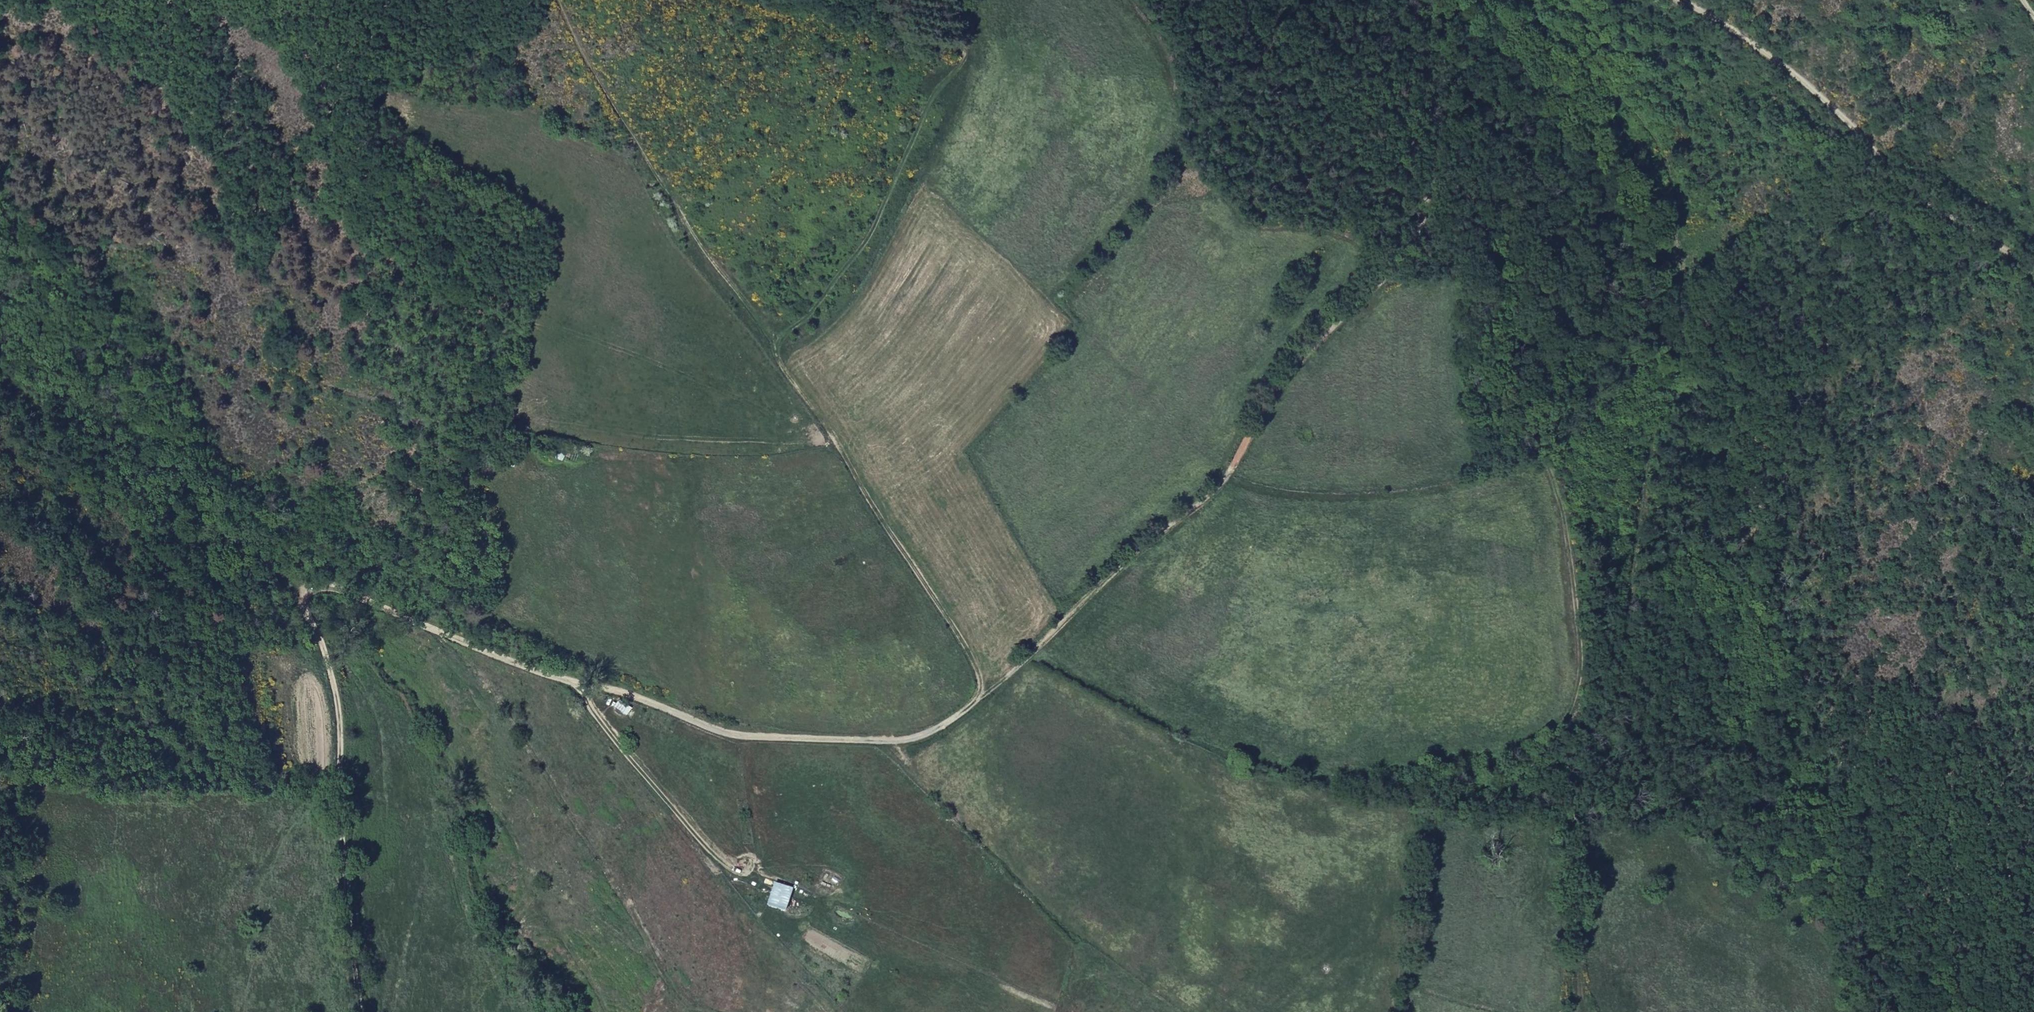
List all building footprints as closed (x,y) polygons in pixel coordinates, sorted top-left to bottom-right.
[(917,52),(921,41),(913,39),(910,51),(917,52)] [(619,700),(613,707),(628,717),(635,709),(619,700)] [(797,887),(774,881),(768,905),(791,910),(797,887)]
